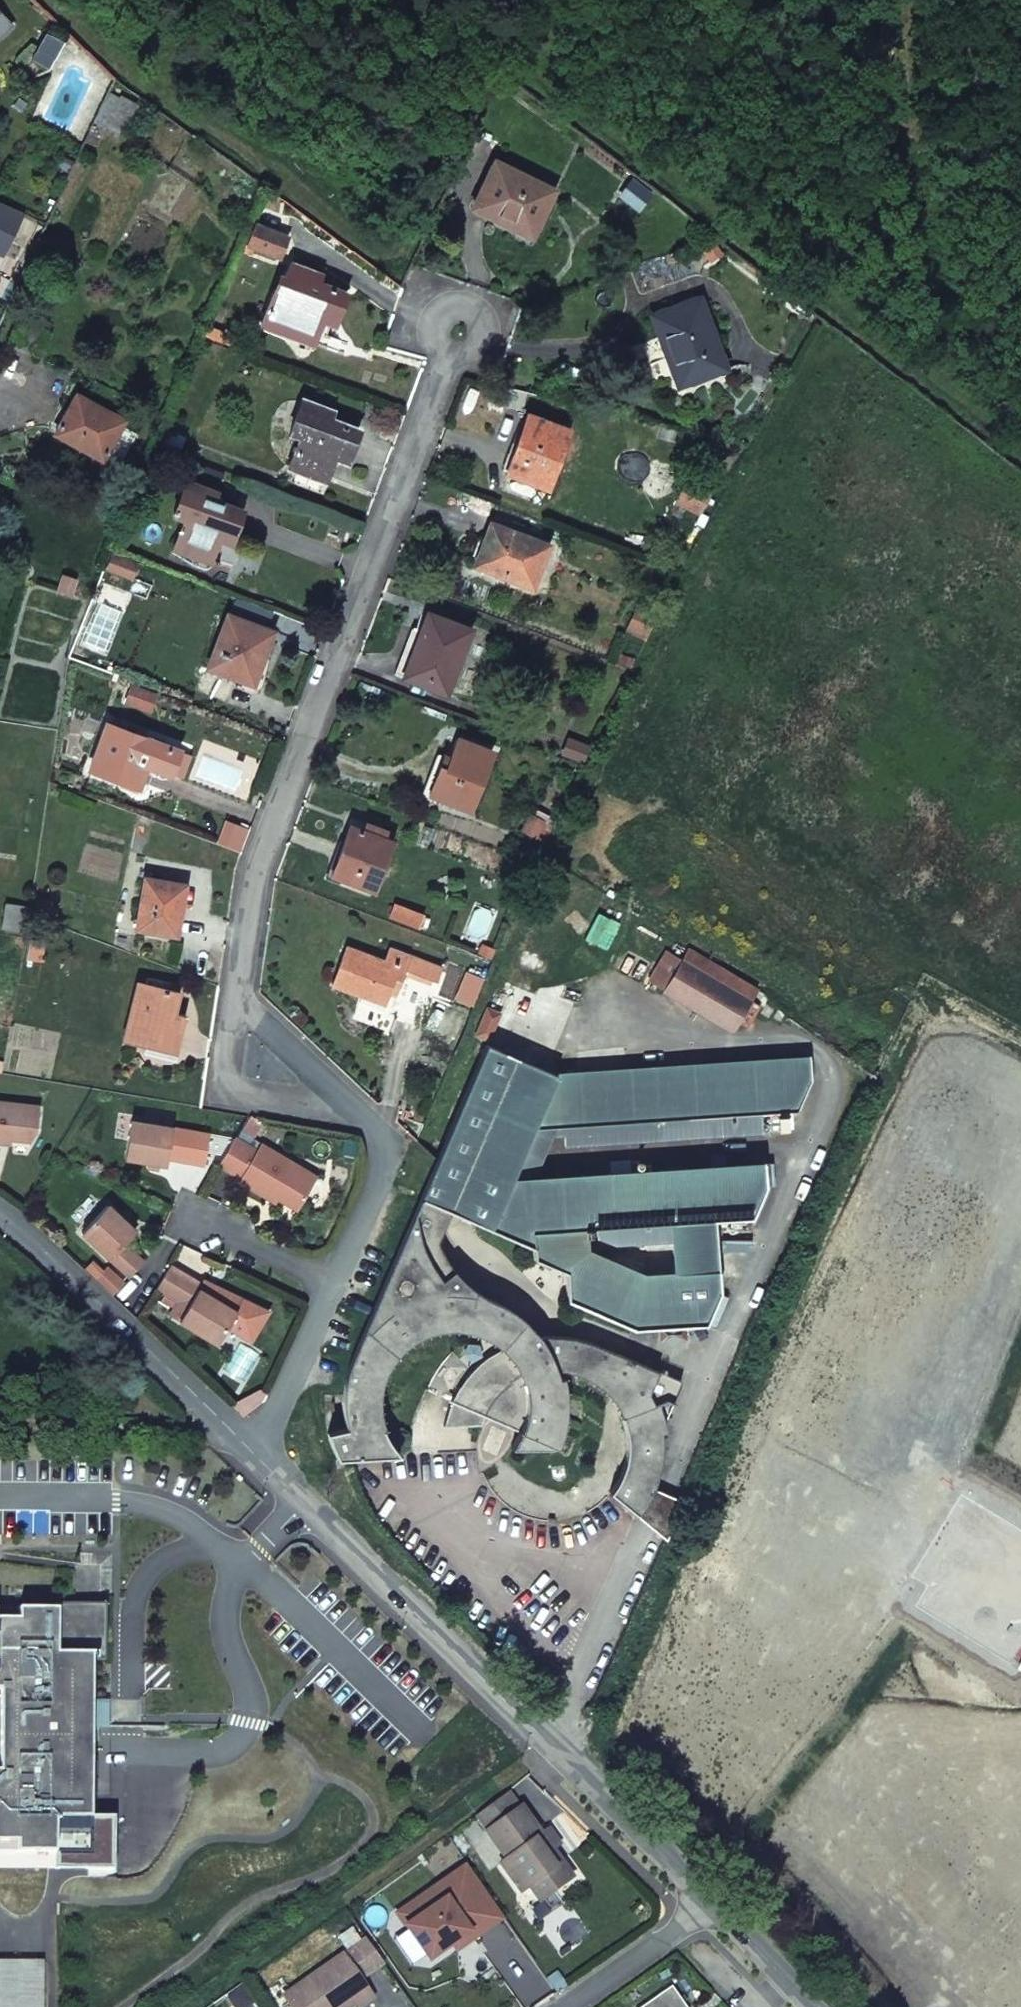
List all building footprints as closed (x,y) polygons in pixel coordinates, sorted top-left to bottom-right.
[(9,23),(0,13),(0,31),(9,23)] [(117,98),(107,93),(94,122),(118,133),(134,102),(119,95),(117,98)] [(493,160),(470,208),(485,215),(529,236),(553,188),(493,160)] [(638,209),(653,189),(634,174),(619,195),(638,209)] [(286,236),(251,224),(243,244),(277,256),(286,236)] [(336,318),(346,293),(317,281),(318,275),(289,264),(277,298),(269,295),(260,325),(320,347),(331,316),(336,318)] [(701,299),(650,316),(658,339),(666,336),(671,348),(684,384),(725,369),(701,299)] [(807,318),(811,310),(800,302),(795,311),(807,318)] [(223,331),(208,326),(202,338),(228,349),(235,332),(224,329),(223,331)] [(77,395),(60,426),(55,436),(76,447),(81,438),(108,451),(124,420),(77,395)] [(342,451),(349,454),(357,429),(329,419),(331,413),(301,401),(289,434),(298,438),(287,466),(330,483),(342,451)] [(521,433),(511,458),(506,472),(546,486),(566,431),(527,417),(521,433)] [(185,436),(164,427),(159,440),(180,449),(185,436)] [(676,503),(697,513),(708,490),(687,480),(676,503)] [(236,532),(241,516),(243,509),(214,499),(215,493),(186,482),(174,516),(184,519),(173,547),(221,563),(232,531),(236,532)] [(547,547),(489,526),(482,543),(473,565),(531,588),(547,547)] [(136,563),(114,556),(108,570),(130,579),(136,563)] [(70,591),(77,577),(65,571),(58,585),(70,591)] [(652,625),(657,616),(637,608),(626,631),(645,639),(652,625)] [(260,658),(269,638),(271,633),(228,616),(208,666),(250,683),(260,658)] [(422,625),(412,649),(402,679),(443,692),(467,630),(425,616),(422,625)] [(154,696),(131,687),(126,702),(149,709),(154,696)] [(168,776),(177,750),(105,724),(88,770),(136,788),(136,786),(143,767),(168,776)] [(438,767),(428,795),(468,811),(491,752),(458,739),(446,770),(438,767)] [(562,755),(580,761),(585,747),(567,741),(562,755)] [(168,776),(180,780),(189,755),(177,750),(168,776)] [(522,830),(533,835),(540,822),(528,817),(522,830)] [(341,845),(336,861),(330,875),(372,892),(390,844),(348,827),(341,845)] [(175,918),(179,919),(184,885),(143,879),(135,929),(172,937),(175,918)] [(3,929),(21,931),(25,908),(7,906),(3,929)] [(44,944),(29,941),(26,960),(41,962),(44,944)] [(401,976),(416,982),(426,985),(429,979),(437,982),(441,968),(389,947),(385,959),(346,945),(330,987),(361,998),(384,1007),(388,994),(393,996),(401,976)] [(540,954),(523,950),(517,971),(535,976),(536,970),(541,971),(543,971),(546,970),(547,969),(548,966),(548,964),(548,963),(547,962),(539,961),(540,954)] [(171,1050),(175,1032),(179,1014),(174,1013),(178,994),(138,985),(125,1042),(171,1053),(171,1050)] [(476,1034),(505,1047),(523,1005),(495,992),(476,1034)] [(394,1017),(359,1004),(353,1017),(389,1030),(394,1017)] [(631,1330),(703,1325),(716,1291),(715,1270),(670,1271),(641,1273),(586,1249),(585,1236),(588,1236),(588,1232),(591,1231),(590,1228),(666,1223),(712,1220),(748,1217),(761,1185),(759,1162),(512,1178),(533,1128),(560,1126),(610,1123),(614,1123),(630,1122),(718,1116),(794,1110),(808,1079),(807,1057),(558,1073),(557,1076),(484,1046),(419,1199),(450,1212),(532,1247),(532,1259),(562,1272),(565,1301),(631,1330)] [(39,1108),(0,1103),(0,1145),(2,1145),(3,1140),(11,1141),(31,1143),(36,1132),(39,1108)] [(718,1126),(718,1116),(630,1122),(614,1123),(615,1132),(718,1126)] [(132,1122),(125,1160),(167,1166),(168,1159),(185,1162),(191,1132),(132,1122)] [(611,1133),(610,1123),(560,1126),(562,1136),(611,1133)] [(238,1133),(218,1167),(239,1180),(237,1183),(267,1200),(269,1196),(276,1200),(296,1212),(316,1178),(238,1133)] [(269,1196),(267,1200),(274,1204),(276,1200),(269,1196)] [(437,1242),(450,1212),(419,1199),(351,1359),(346,1377),(344,1394),(343,1412),(345,1431),(327,1433),(336,1458),(398,1455),(391,1446),(386,1436),(381,1425),(378,1414),(377,1404),(378,1394),(379,1385),(383,1375),(387,1367),(394,1357),(402,1348),(412,1341),(423,1335),(434,1332),(446,1330),(458,1330),(470,1332),(481,1336),(492,1342),(501,1350),(489,1357),(478,1365),(468,1375),(459,1386),(453,1395),(448,1405),(441,1427),(481,1425),(486,1410),(520,1427),(519,1435),(511,1446),(556,1446),(561,1422),(563,1410),(563,1400),(561,1379),(557,1378),(555,1371),(563,1371),(572,1373),(580,1376),(587,1380),(595,1385),(603,1391),(610,1399),(616,1407),(621,1418),(624,1430),(625,1442),(625,1454),(620,1474),(617,1481),(614,1487),(609,1492),(636,1514),(652,1487),(658,1469),(660,1459),(661,1447),(660,1435),(659,1423),(679,1382),(583,1341),(573,1339),(562,1338),(538,1337),(529,1328),(510,1312),(493,1301),(475,1293),(468,1287),(455,1276),(451,1269),(448,1262),(437,1242)] [(82,1235),(130,1279),(144,1263),(124,1245),(136,1232),(133,1230),(123,1221),(108,1207),(82,1235)] [(127,1216),(123,1221),(133,1230),(137,1225),(127,1216)] [(715,1270),(712,1220),(666,1223),(670,1271),(715,1270)] [(217,1346),(236,1314),(210,1299),(199,1292),(202,1286),(170,1268),(156,1291),(178,1304),(170,1317),(217,1346)] [(214,1294),(202,1286),(199,1292),(210,1299),(214,1294)] [(652,1487),(636,1514),(665,1538),(681,1501),(652,1487)] [(88,1869),(90,1726),(90,1700),(91,1655),(94,1655),(94,1660),(104,1660),(105,1603),(54,1603),(54,1608),(0,1608),(0,1868),(88,1869)] [(107,1700),(90,1700),(90,1726),(107,1726),(107,1700)] [(480,1819),(490,1832),(522,1808),(512,1796),(480,1819)] [(544,1854),(551,1849),(558,1844),(549,1833),(542,1836),(522,1808),(490,1832),(488,1833),(508,1860),(502,1864),(521,1891),(529,1886),(540,1900),(572,1877),(560,1861),(553,1867),(544,1854)] [(560,1861),(551,1849),(544,1854),(553,1867),(560,1861)] [(503,1918),(467,1865),(409,1905),(417,1918),(405,1926),(428,1960),(452,1944),(468,1933),(473,1939),(503,1918)] [(417,1918),(409,1905),(396,1913),(405,1926),(417,1918)] [(456,1950),(473,1939),(468,1933),(452,1944),(456,1950)] [(365,1937),(290,1988),(287,2003),(290,2006),(344,2006),(351,2002),(355,2006),(356,2006),(371,1997),(358,1978),(382,1962),(365,1937)] [(671,1988),(644,2006),(685,2006),(671,1988)]
